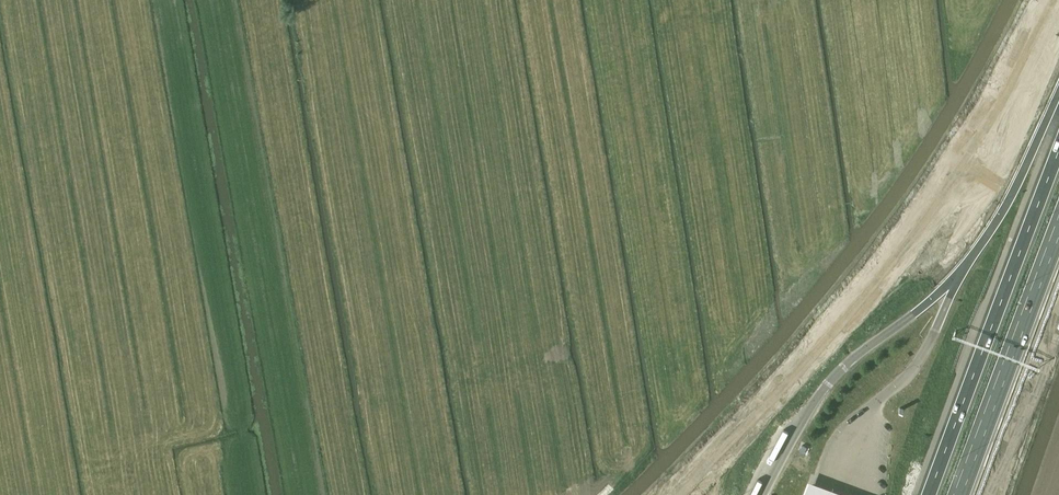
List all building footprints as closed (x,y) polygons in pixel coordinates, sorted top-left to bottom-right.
[(808,480),(803,494),(850,494),(808,480)]
